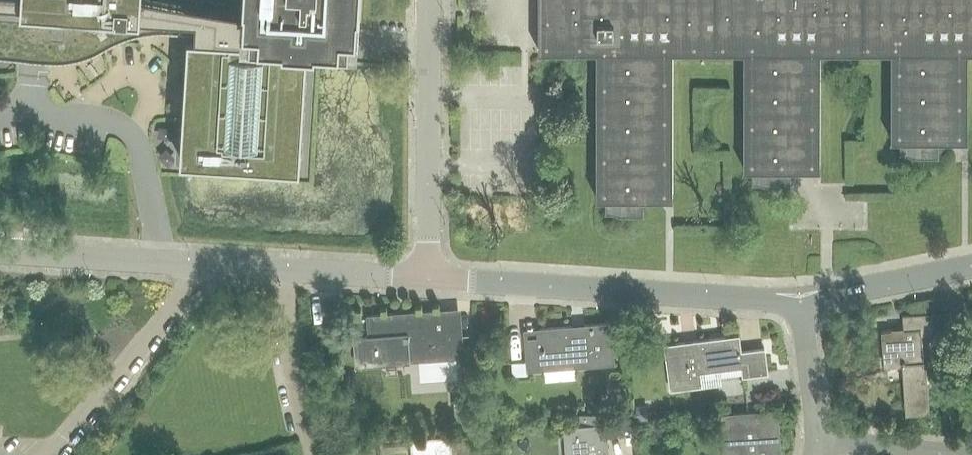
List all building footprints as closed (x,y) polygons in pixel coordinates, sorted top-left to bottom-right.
[(16,53),(19,53),(20,53),(33,54),(45,55),(48,55),(62,55),(78,53),(94,47),(109,38),(122,33),(134,29),(147,26),(168,25),(172,25),(196,27),(195,31),(195,32),(195,35),(188,154),(293,161),(301,42),(297,41),(297,28),(317,29),(317,26),(341,27),(350,28),(358,28),(359,14),(360,0),(245,0),(244,10),(185,1),(181,0),(0,0),(0,52),(16,53)] [(539,39),(538,52),(540,52),(540,51),(597,50),(597,194),(596,194),(597,197),(605,197),(605,211),(644,211),(644,197),(674,197),(674,195),(673,195),(673,50),(744,50),(744,166),(743,166),(743,168),(753,168),(753,182),(791,182),(791,168),(821,168),(821,166),(820,166),(820,50),(891,51),(891,137),(891,139),(900,139),(900,153),(939,153),(939,139),(969,139),(969,137),(968,137),(968,50),(971,50),(971,0),(539,0),(539,39)] [(924,359),(922,333),(949,330),(947,310),(902,314),(904,328),(883,330),(886,363),(904,362),(908,410),(930,408),(926,359),(924,359)] [(457,312),(373,319),(374,334),(346,337),(347,353),(360,351),(361,359),(460,352),(457,312)] [(611,323),(525,330),(528,370),(614,363),(611,323)] [(744,376),(768,372),(765,349),(741,352),(739,336),(665,346),(671,389),(702,385),(700,372),(743,367),(744,376)] [(646,404),(636,405),(637,418),(647,417),(646,404)] [(778,410),(721,414),(724,454),(781,454),(778,410)] [(600,413),(577,415),(578,425),(601,423),(600,413)] [(718,415),(702,416),(703,433),(716,432),(716,424),(719,424),(718,415)] [(605,423),(601,423),(578,425),(565,426),(567,454),(608,454),(605,423)] [(452,454),(470,454),(479,454),(478,433),(411,438),(412,454),(453,454),(452,454)]
